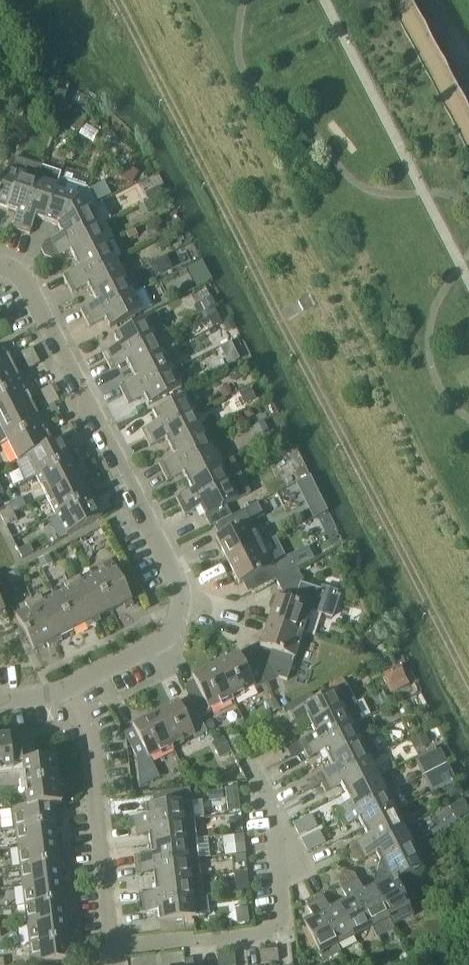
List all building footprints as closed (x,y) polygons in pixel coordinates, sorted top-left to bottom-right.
[(56,89),(52,104),(62,107),(66,92),(56,89)] [(77,113),(69,126),(77,132),(86,118),(77,113)] [(41,169),(11,159),(0,193),(0,206),(17,212),(11,228),(20,231),(41,169)] [(125,165),(119,176),(131,183),(137,172),(125,165)] [(55,191),(59,179),(60,175),(41,169),(20,231),(29,235),(35,218),(44,221),(54,191),(55,191)] [(85,210),(96,204),(88,189),(59,179),(55,191),(54,191),(44,221),(57,225),(85,211),(85,210)] [(159,187),(144,194),(147,200),(162,193),(159,187)] [(150,201),(139,207),(142,214),(154,208),(150,201)] [(50,250),(99,226),(90,208),(96,205),(96,204),(85,210),(85,211),(57,225),(61,234),(45,242),(50,250)] [(74,260),(107,243),(99,226),(50,250),(54,259),(70,251),(74,260)] [(54,259),(50,250),(45,242),(44,243),(41,251),(44,257),(52,260),(54,259)] [(67,284),(116,260),(107,243),(74,260),(78,268),(63,276),(67,284)] [(166,256),(150,264),(156,276),(159,274),(172,267),(166,256)] [(92,294),(125,277),(116,260),(67,284),(72,293),(87,285),(92,294)] [(201,261),(186,268),(191,278),(206,271),(201,261)] [(85,319),(133,294),(125,277),(92,294),(96,302),(80,310),(85,319)] [(133,294),(85,319),(89,327),(105,320),(109,329),(142,312),(142,311),(153,306),(145,290),(145,289),(145,288),(133,294)] [(211,298),(201,303),(205,311),(215,306),(211,298)] [(107,362),(165,332),(156,314),(113,336),(117,345),(102,353),(107,362)] [(130,371),(163,354),(174,349),(165,332),(107,362),(111,370),(126,362),(130,371)] [(230,343),(220,349),(227,363),(237,358),(230,343)] [(12,366),(8,357),(13,354),(7,344),(0,348),(0,373),(12,366)] [(24,361),(35,355),(32,347),(20,353),(24,361)] [(124,396),(172,371),(163,354),(130,371),(135,379),(119,387),(124,396)] [(35,355),(24,361),(28,369),(40,363),(35,355)] [(27,383),(23,374),(18,377),(12,366),(0,373),(0,397),(27,383)] [(236,368),(226,373),(229,378),(236,381),(241,378),(236,368)] [(172,371),(124,396),(128,404),(144,397),(148,406),(181,389),(172,371)] [(32,405),(27,395),(32,393),(27,383),(0,397),(0,421),(32,405)] [(43,399),(55,393),(51,386),(39,392),(43,399)] [(249,389),(240,394),(245,404),(254,399),(249,389)] [(55,393),(43,399),(48,407),(59,402),(55,393)] [(145,438),(193,414),(184,396),(152,412),(157,421),(141,430),(145,438)] [(47,421),(42,413),(38,416),(32,405),(0,421),(0,445),(47,421)] [(170,447),(202,431),(193,414),(145,438),(150,447),(165,438),(170,447)] [(52,443),(47,434),(52,431),(47,421),(0,445),(0,446),(8,442),(18,462),(27,458),(26,458),(53,444),(52,443)] [(263,422),(253,427),(256,435),(267,429),(263,422)] [(63,439),(75,433),(71,425),(59,431),(63,439)] [(163,472),(210,448),(202,431),(170,447),(174,456),(158,464),(163,472)] [(66,451),(60,440),(60,439),(52,443),(53,444),(26,458),(27,458),(36,477),(76,457),(71,448),(66,451)] [(273,439),(263,444),(267,451),(276,446),(273,439)] [(187,481),(219,465),(210,448),(163,472),(167,480),(183,472),(187,481)] [(46,497),(81,480),(75,469),(81,466),(76,457),(36,477),(46,497)] [(180,507),(228,483),(219,465),(187,481),(192,490),(176,498),(180,507)] [(55,515),(95,495),(91,486),(85,489),(81,480),(46,497),(55,515)] [(210,527),(217,523),(232,516),(226,506),(237,500),(228,483),(180,507),(184,515),(200,507),(210,527)] [(66,536),(100,519),(95,508),(100,505),(95,495),(55,515),(66,536)] [(232,516),(217,523),(223,535),(216,539),(227,561),(259,545),(248,523),(251,522),(264,515),(257,503),(245,509),(232,516)] [(14,514),(9,505),(0,510),(0,516),(2,520),(14,514)] [(11,538),(21,533),(15,522),(17,521),(14,514),(2,520),(11,538)] [(22,559),(33,553),(29,544),(18,550),(22,559)] [(259,545),(227,561),(239,584),(246,580),(252,591),(275,579),(279,577),(279,576),(297,568),(291,555),(270,565),(259,545)] [(94,576),(111,610),(123,604),(126,609),(134,605),(111,560),(101,565),(105,571),(94,576)] [(301,583),(302,579),(297,568),(279,576),(279,577),(275,579),(284,598),(283,601),(276,598),(267,623),(302,634),(310,610),(332,618),(340,596),(336,595),(337,592),(322,587),(321,590),(301,583)] [(98,617),(111,610),(94,576),(82,582),(79,577),(72,580),(95,625),(101,621),(98,617)] [(87,628),(95,625),(72,580),(64,584),(67,590),(56,596),(73,630),(85,624),(87,628)] [(60,637),(73,630),(56,596),(43,602),(40,596),(33,600),(55,644),(62,641),(60,637)] [(49,648),(55,644),(33,600),(25,604),(28,610),(15,616),(33,650),(46,644),(49,648)] [(294,658),(302,634),(267,623),(260,647),(267,650),(265,656),(255,661),(266,683),(278,677),(286,655),(294,658)] [(373,633),(362,639),(368,650),(379,645),(373,633)] [(266,683),(255,661),(251,655),(240,661),(237,655),(215,666),(230,697),(253,686),(255,689),(266,683)] [(209,707),(230,697),(215,666),(190,678),(194,685),(185,690),(206,732),(208,732),(200,717),(212,712),(209,707)] [(312,701),(308,694),(282,707),(286,715),(290,724),(306,717),(310,725),(355,703),(346,685),(312,701)] [(195,738),(206,732),(185,690),(184,690),(191,704),(180,709),(177,702),(154,714),(171,746),(194,735),(195,738)] [(304,751),(352,726),(351,726),(364,720),(355,703),(310,725),(315,733),(299,741),(304,751)] [(159,777),(149,757),(171,746),(154,714),(130,726),(145,754),(136,759),(139,787),(159,777)] [(328,760),(369,739),(368,738),(360,742),(352,726),(304,751),(308,758),(324,751),(328,760)] [(424,733),(411,740),(416,749),(429,742),(424,733)] [(29,752),(11,754),(9,738),(0,739),(0,773),(13,771),(13,768),(23,767),(27,807),(28,808),(51,805),(51,806),(61,805),(55,760),(30,763),(29,752)] [(224,738),(214,743),(222,757),(231,752),(224,738)] [(317,776),(309,780),(313,788),(321,784),(321,785),(369,760),(377,756),(369,739),(328,760),(332,768),(317,776)] [(296,743),(287,748),(291,757),(301,752),(296,743)] [(439,750),(418,761),(425,774),(446,764),(439,750)] [(378,778),(369,760),(321,785),(325,793),(341,785),(346,794),(378,778)] [(446,764),(425,774),(432,788),(453,777),(446,764)] [(349,802),(334,810),(338,818),(386,794),(378,778),(346,794),(349,802)] [(228,812),(240,811),(237,787),(225,788),(228,812)] [(343,827),(358,819),(363,828),(406,806),(397,789),(386,794),(338,818),(343,827)] [(130,828),(194,821),(191,800),(145,806),(146,816),(129,818),(130,828)] [(453,806),(459,818),(468,812),(468,810),(464,800),(453,806)] [(53,823),(51,806),(51,805),(28,808),(27,807),(13,809),(16,828),(53,823)] [(395,812),(406,806),(363,828),(367,836),(351,844),(356,854),(404,829),(395,812)] [(240,818),(229,819),(231,831),(242,829),(240,818)] [(150,845),(196,840),(194,821),(130,828),(131,837),(149,835),(150,845)] [(18,847),(56,843),(53,823),(16,828),(18,847)] [(411,847),(413,846),(404,829),(356,854),(360,861),(376,854),(380,862),(411,847)] [(244,854),(242,835),(233,836),(235,855),(244,854)] [(135,866),(198,858),(196,840),(150,845),(151,854),(133,856),(135,866)] [(20,867),(58,862),(56,843),(18,847),(20,867)] [(360,861),(356,854),(351,844),(349,845),(347,853),(350,860),(358,862),(360,861)] [(422,868),(411,847),(380,862),(376,875),(397,881),(397,880),(422,868)] [(154,883),(200,877),(200,876),(190,878),(188,860),(198,859),(198,858),(135,866),(136,875),(153,873),(154,883)] [(23,886),(60,881),(58,862),(20,867),(23,886)] [(338,884),(347,880),(355,876),(354,873),(346,871),(340,875),(337,882),(338,884)] [(397,882),(397,881),(376,875),(372,887),(387,918),(388,917),(393,926),(414,915),(397,882)] [(387,918),(372,887),(363,891),(355,876),(347,880),(371,928),(376,939),(394,929),(392,926),(393,926),(388,917),(387,918)] [(139,904),(202,897),(200,877),(154,883),(156,892),(138,894),(139,904)] [(354,936),(371,928),(347,880),(338,884),(346,900),(338,904),(354,936)] [(25,905),(63,901),(60,881),(23,886),(25,905)] [(354,936),(338,904),(329,908),(321,893),(313,897),(337,945),(354,936)] [(202,897),(139,904),(140,913),(158,912),(159,922),(205,916),(202,897)] [(312,917),(303,922),(319,954),(322,961),(340,952),(337,945),(313,897),(304,902),(312,917)] [(27,925),(65,920),(63,901),(25,905),(27,925)] [(242,925),(250,924),(249,915),(241,916),(242,925)] [(30,944),(67,939),(65,920),(27,925),(30,944)] [(32,964),(70,960),(67,939),(30,944),(32,964)] [(268,950),(270,963),(279,962),(277,949),(268,950)] [(261,964),(270,963),(268,950),(259,951),(261,964)] [(227,964),(236,964),(234,954),(225,955),(227,964)] [(225,955),(216,956),(218,964),(227,964),(225,955)]
